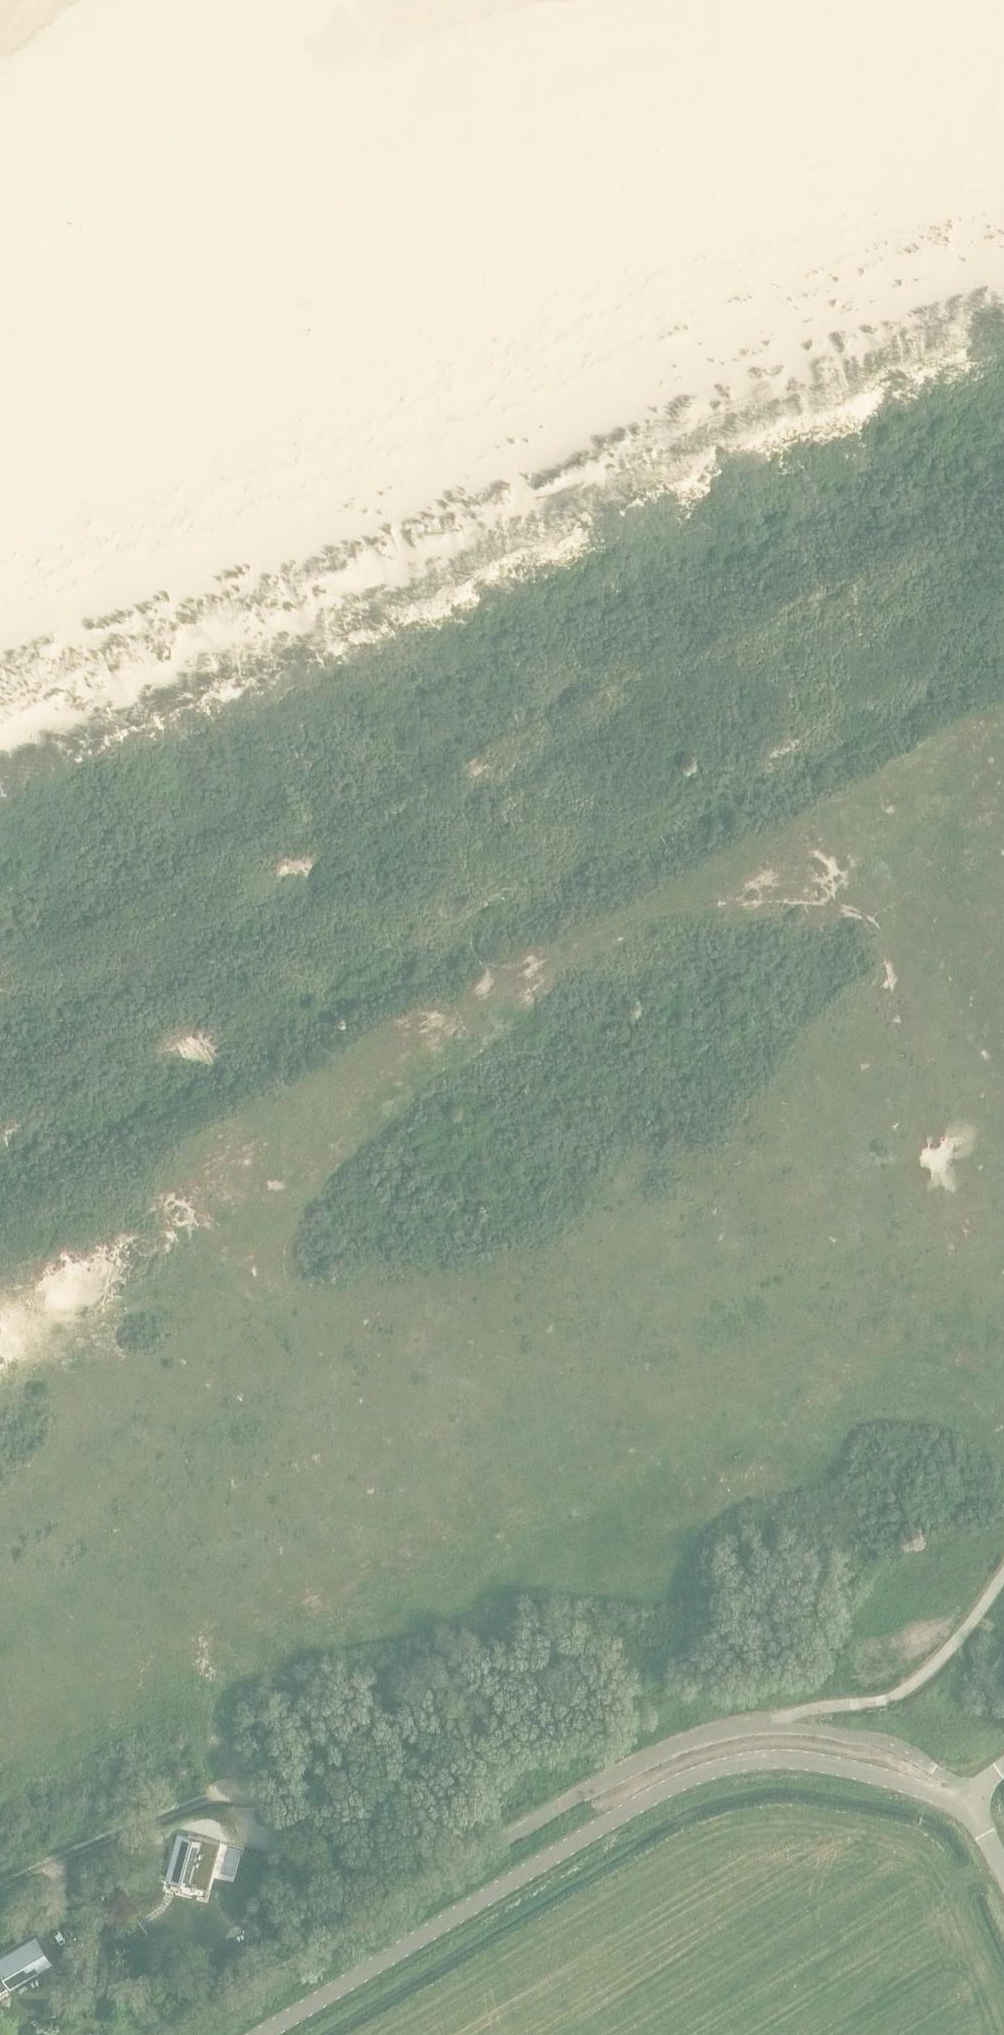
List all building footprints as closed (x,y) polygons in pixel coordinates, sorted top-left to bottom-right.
[(177,1834),(166,1877),(194,1885),(215,1890),(218,1876),(221,1877),(229,1843),(196,1835),(195,1839),(177,1834)] [(110,1927),(99,1934),(104,1942),(115,1935),(110,1927)] [(0,1956),(0,1971),(10,1986),(10,1987),(50,1962),(34,1936),(0,1956)] [(77,1945),(58,1957),(62,1963),(65,1968),(85,1957),(85,1956),(77,1944),(77,1945)]
